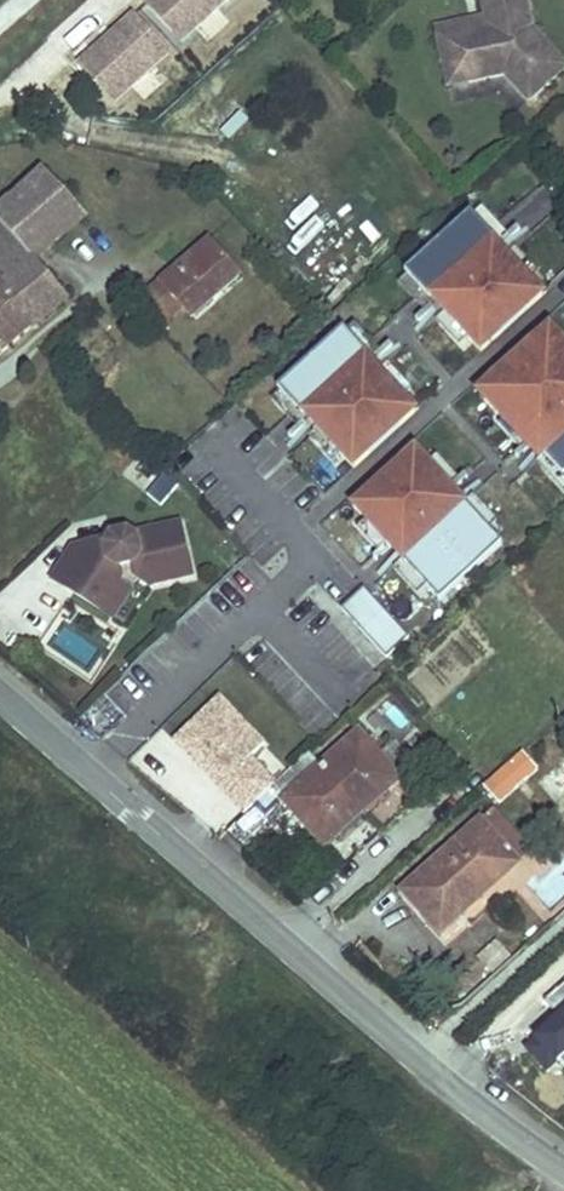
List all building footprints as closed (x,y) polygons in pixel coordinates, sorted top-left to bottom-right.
[(146,6),(184,49),(238,0),(153,0),(146,6)] [(530,101),(563,70),(563,62),(533,27),(527,0),(483,0),(487,16),(489,25),(439,35),(445,67),(466,63),(470,82),(506,75),(530,101)] [(175,58),(137,15),(79,67),(117,110),(175,58)] [(487,16),(437,27),(439,35),(489,25),(487,16)] [(470,82),(466,63),(445,67),(450,86),(470,82)] [(0,208),(0,222),(35,263),(85,217),(41,169),(0,208)] [(484,203),(475,211),(499,237),(495,241),(501,248),(488,260),(493,266),(509,252),(533,279),(542,271),(484,203)] [(475,211),(474,210),(408,270),(409,271),(433,297),(437,294),(443,301),(456,288),(462,294),(446,309),(470,336),(483,350),(546,293),(533,279),(509,252),(493,266),(488,260),(501,248),(495,241),(499,237),(475,211)] [(35,263),(0,222),(0,286),(34,327),(66,299),(35,263)] [(210,241),(147,294),(169,319),(182,307),(190,316),(239,274),(210,241)] [(433,297),(409,271),(400,279),(462,344),(470,336),(446,309),(462,294),(456,288),(443,301),(437,294),(433,297)] [(34,327),(0,286),(0,354),(1,355),(34,327)] [(353,322),(344,330),(368,356),(364,360),(370,367),(356,379),(362,385),(377,371),(402,398),(411,390),(353,322)] [(344,330),(343,329),(276,389),(278,390),(301,416),(305,413),(311,419),(325,407),(330,413),(315,428),(339,455),(352,469),(415,412),(402,398),(377,371),(362,385),(356,379),(370,367),(364,360),(368,356),(344,330)] [(494,378),(501,385),(484,401),(503,421),(508,428),(513,423),(533,445),(548,432),(558,443),(544,456),(563,478),(563,477),(563,342),(557,334),(540,350),(533,342),(494,378)] [(301,416),(278,390),(269,398),(330,462),(339,455),(315,428),(330,413),(325,407),(311,419),(305,413),(301,416)] [(533,445),(513,423),(508,428),(503,421),(499,424),(525,453),(533,445)] [(533,445),(543,457),(536,463),(563,494),(563,477),(563,478),(544,456),(558,443),(548,432),(533,445)] [(414,450),(351,507),(364,521),(389,548),(404,533),(416,546),(400,561),(425,588),(437,602),(500,545),(487,531),(463,504),(447,518),(435,505),(451,491),(427,464),(414,450)] [(436,456),(427,464),(451,491),(460,483),(436,456)] [(163,505),(177,485),(155,470),(141,490),(163,505)] [(463,504),(451,491),(435,505),(447,518),(463,504)] [(463,504),(487,531),(496,523),(472,496),(463,504)] [(380,556),(389,548),(364,521),(355,529),(380,556)] [(81,564),(65,588),(100,610),(118,582),(120,577),(118,568),(134,565),(149,586),(192,577),(180,526),(131,536),(127,532),(111,535),(109,541),(77,547),(81,564)] [(404,533),(389,548),(400,561),(416,546),(404,533)] [(52,581),(65,588),(81,564),(77,547),(72,548),(52,581)] [(416,596),(425,588),(400,561),(391,569),(416,596)] [(118,582),(100,610),(113,618),(131,590),(118,582)] [(410,641),(364,591),(342,612),(387,662),(410,641)] [(24,645),(12,636),(6,644),(18,653),(24,645)] [(221,698),(176,740),(213,781),(220,774),(229,784),(222,791),(242,814),(271,788),(274,786),(249,759),(264,746),(221,698)] [(271,788),(324,847),(413,766),(407,759),(392,743),(378,755),(358,733),(306,779),(295,767),(274,786),(271,788)] [(500,807),(541,769),(524,749),(482,787),(500,807)] [(442,781),(455,766),(445,756),(431,771),(442,781)] [(538,773),(547,798),(563,792),(563,764),(538,773)] [(220,774),(213,781),(222,791),(229,784),(220,774)] [(480,822),(517,864),(531,851),(494,810),(480,822)] [(401,892),(416,910),(426,901),(442,919),(453,909),(459,915),(517,864),(480,822),(401,892)] [(416,910),(438,934),(459,915),(453,909),(442,919),(426,901),(416,910)] [(563,1013),(563,984),(544,1003),(558,1018),(563,1013)] [(563,1068),(563,1012),(525,1047),(548,1072),(559,1062),(563,1068)]
